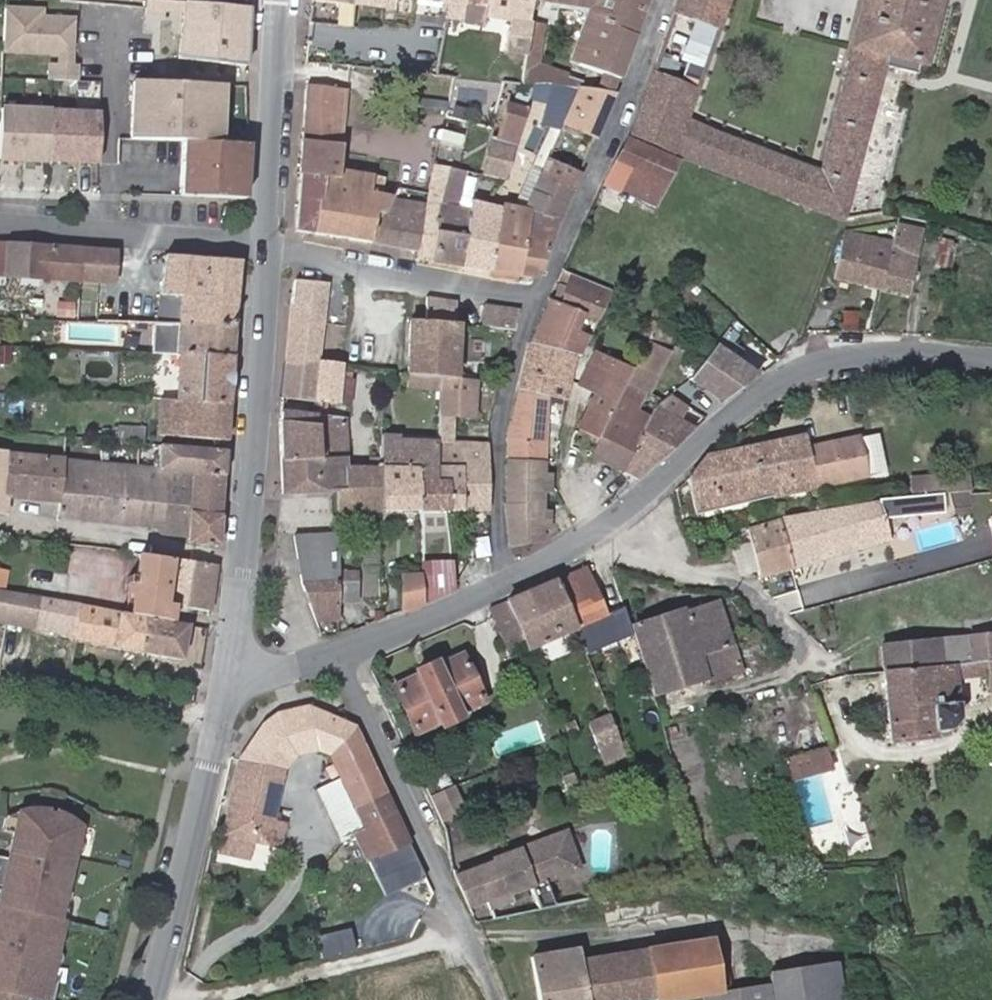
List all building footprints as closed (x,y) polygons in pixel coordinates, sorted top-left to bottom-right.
[(169,0),(149,0),(148,8),(147,15),(174,18),(175,12),(184,13),(180,56),(244,61),(248,7),(246,7),(169,0)] [(397,0),(354,0),(354,4),(353,17),(353,26),(381,29),(382,15),(390,16),(391,7),(396,8),(397,0)] [(510,19),(506,50),(526,54),(532,22),(535,0),(464,0),(464,2),(488,6),(486,14),(510,19)] [(571,60),(604,72),(619,77),(648,0),(553,0),(591,6),(571,60)] [(823,171),(684,119),(696,87),(653,70),(646,91),(638,112),(629,132),(843,218),(883,66),(905,72),(916,74),(919,61),(923,62),(940,0),(865,0),(852,46),(855,47),(823,171)] [(673,13),(702,23),(718,29),(729,0),(677,0),(673,13)] [(461,19),(464,2),(451,1),(448,16),(461,19)] [(44,7),(4,4),(1,55),(58,58),(58,62),(48,61),(47,80),(80,82),(81,65),(73,65),(76,17),(44,16),(44,7)] [(353,26),(353,17),(345,16),(344,25),(353,26)] [(540,60),(545,24),(532,22),(526,54),(522,83),(536,82),(552,82),(579,86),(582,78),(540,60)] [(682,52),(706,62),(718,29),(702,23),(696,40),(688,37),(682,52)] [(604,72),(598,89),(614,91),(619,77),(604,72)] [(135,79),(134,109),(185,110),(186,81),(135,79)] [(231,83),(186,81),(185,110),(184,140),(228,141),(231,83)] [(552,82),(541,119),(549,123),(560,128),(579,86),(552,82)] [(341,143),(343,118),(346,88),(306,83),(302,138),(341,143)] [(579,86),(560,128),(539,175),(573,190),(614,91),(598,89),(579,86)] [(497,142),(517,148),(529,108),(508,103),(497,142)] [(100,164),(103,110),(5,105),(2,158),(100,164)] [(185,110),(134,109),(133,138),(184,140),(185,110)] [(459,122),(446,119),(443,131),(456,134),(459,122)] [(337,176),(338,168),(341,143),(302,138),(300,172),(326,175),(337,176)] [(614,162),(632,170),(622,190),(654,205),(676,159),(626,138),(614,162)] [(228,141),(184,140),(181,193),(252,196),(254,142),(228,141)] [(417,246),(415,256),(431,258),(448,168),(435,165),(429,191),(427,201),(417,246)] [(463,169),(449,166),(448,168),(431,258),(463,263),(470,207),(456,204),(463,169)] [(376,211),(383,211),(394,195),(378,192),(381,175),(338,168),(337,176),(326,175),(322,199),(319,199),(314,230),(372,239),(376,211)] [(528,171),(522,183),(533,188),(539,175),(528,171)] [(319,199),(322,199),(326,175),(300,172),(296,227),(314,230),(319,199)] [(561,215),(573,190),(539,175),(533,188),(546,194),(538,210),(561,215)] [(533,188),(527,202),(529,209),(529,213),(518,272),(535,275),(561,215),(538,210),(546,194),(533,188)] [(417,246),(427,201),(394,195),(383,211),(376,211),(372,239),(417,246)] [(463,263),(490,268),(502,205),(486,202),(471,199),(470,207),(463,263)] [(518,272),(529,213),(529,209),(512,206),(502,205),(490,268),(518,272)] [(884,288),(911,294),(925,228),(898,222),(893,242),(884,288)] [(893,242),(845,232),(835,277),(884,288),(893,242)] [(81,281),(83,248),(0,243),(0,276),(81,281)] [(115,250),(83,248),(81,281),(113,283),(115,250)] [(180,323),(234,325),(239,260),(168,253),(157,322),(170,323),(180,323)] [(612,290),(573,272),(568,281),(607,299),(612,290)] [(328,282),(296,279),(286,358),(318,362),(328,282)] [(574,330),(583,311),(599,318),(607,299),(568,281),(560,301),(551,297),(529,344),(575,353),(582,355),(590,338),(574,330)] [(686,292),(680,305),(702,314),(708,301),(686,292)] [(460,299),(427,295),(426,320),(459,323),(460,299)] [(57,300),(56,316),(78,318),(79,301),(57,300)] [(483,325),(500,327),(503,304),(486,302),(483,325)] [(459,323),(426,320),(411,319),(408,373),(411,373),(440,375),(458,376),(461,323),(459,323)] [(147,322),(147,330),(170,331),(170,323),(157,322),(147,322)] [(170,323),(170,331),(168,353),(178,354),(180,323),(170,323)] [(178,354),(232,356),(234,325),(180,323),(178,354)] [(692,380),(734,406),(759,364),(718,338),(692,380)] [(546,394),(564,398),(567,399),(575,353),(529,344),(518,388),(546,394)] [(591,452),(623,469),(649,417),(637,411),(642,401),(633,396),(638,387),(647,391),(666,354),(646,344),(632,372),(599,436),(596,443),(591,452)] [(105,350),(105,354),(104,376),(143,378),(144,352),(105,350)] [(62,352),(61,376),(104,378),(104,376),(105,354),(62,352)] [(580,383),(596,391),(578,425),(599,436),(632,372),(596,352),(580,383)] [(178,354),(168,353),(166,353),(163,399),(228,403),(232,356),(178,354)] [(286,358),(282,396),(314,400),(318,362),(286,358)] [(318,362),(314,400),(339,402),(341,372),(342,365),(330,364),(318,362)] [(351,373),(351,366),(342,365),(341,372),(351,373)] [(339,402),(351,404),(353,374),(351,373),(341,372),(339,402)] [(411,373),(410,387),(440,389),(440,375),(411,373)] [(440,375),(440,389),(439,397),(475,399),(476,378),(458,376),(440,375)] [(518,388),(508,441),(508,459),(544,460),(546,394),(518,388)] [(669,395),(656,405),(649,417),(623,469),(639,477),(647,470),(694,428),(675,418),(684,406),(669,395)] [(445,414),(474,415),(475,399),(439,397),(438,414),(445,414)] [(225,439),(228,403),(163,399),(160,434),(225,439)] [(313,415),(280,411),(280,421),(313,424),(313,415)] [(345,467),(344,418),(313,415),(313,424),(280,421),(282,492),(337,489),(337,485),(345,485),(345,467)] [(144,442),(145,427),(114,425),(113,439),(137,441),(144,442)] [(596,443),(599,436),(578,425),(575,432),(596,443)] [(398,435),(382,434),(381,466),(418,466),(419,509),(449,509),(447,478),(435,479),(436,467),(437,441),(398,440),(398,435)] [(804,449),(801,437),(705,457),(687,479),(696,511),(865,476),(857,437),(804,449)] [(488,508),(488,443),(437,441),(436,467),(462,467),(462,509),(488,508)] [(222,473),(225,449),(161,443),(159,469),(177,470),(177,480),(184,480),(184,483),(192,484),(192,471),(222,473)] [(4,509),(5,494),(60,499),(64,460),(0,453),(0,508),(4,509)] [(543,503),(544,467),(544,460),(508,459),(506,500),(512,547),(542,539),(543,503)] [(62,500),(61,514),(117,520),(119,495),(97,492),(99,463),(64,460),(60,499),(62,500)] [(177,470),(159,469),(136,466),(99,463),(97,492),(119,495),(117,520),(152,524),(152,522),(159,523),(163,495),(176,496),(177,480),(177,470)] [(337,511),(381,510),(381,466),(345,467),(345,485),(337,485),(337,489),(337,511)] [(419,509),(418,466),(381,466),(381,510),(419,509)] [(462,509),(462,467),(436,467),(435,479),(447,478),(449,509),(462,509)] [(543,503),(555,503),(555,467),(544,467),(543,503)] [(184,483),(184,480),(177,480),(176,496),(163,495),(159,523),(152,522),(152,524),(162,533),(187,535),(187,543),(217,546),(222,473),(192,471),(192,484),(184,483)] [(969,492),(969,477),(914,479),(915,495),(969,492)] [(760,576),(897,539),(887,501),(808,512),(809,515),(747,528),(750,540),(758,570),(760,576)] [(338,618),(338,600),(337,571),(337,533),(293,535),(301,581),(318,619),(338,618)] [(742,573),(758,570),(750,540),(735,544),(742,573)] [(111,583),(116,551),(74,544),(69,576),(111,583)] [(211,608),(216,563),(137,552),(133,582),(127,581),(125,591),(132,592),(129,613),(171,621),(173,602),(211,608)] [(431,559),(432,572),(422,572),(423,600),(454,586),(452,558),(431,559)] [(8,586),(10,567),(0,566),(0,585),(8,586)] [(64,600),(69,573),(31,566),(26,593),(64,600)] [(594,634),(589,620),(604,615),(584,566),(555,579),(575,627),(580,640),(594,634)] [(358,599),(357,570),(337,571),(338,600),(358,599)] [(401,573),(402,610),(423,600),(422,572),(401,573)] [(575,627),(555,579),(505,600),(525,647),(575,627)] [(75,635),(178,657),(185,623),(171,621),(129,613),(64,600),(26,593),(0,588),(0,619),(75,632),(75,635)] [(492,610),(511,653),(525,647),(505,600),(490,606),(492,610)] [(718,601),(633,627),(656,694),(740,668),(718,601)] [(594,634),(610,628),(604,615),(589,620),(594,634)] [(885,646),(886,671),(955,664),(985,661),(991,660),(991,633),(885,646)] [(434,659),(414,668),(417,673),(392,685),(414,732),(438,721),(441,727),(461,717),(459,712),(485,699),(463,652),(437,664),(434,659)] [(986,674),(985,661),(955,664),(956,678),(986,674)] [(955,701),(958,701),(956,678),(955,664),(886,671),(885,671),(891,740),(934,737),(934,729),(947,728),(956,717),(955,701)] [(825,748),(833,745),(814,691),(788,699),(786,693),(765,699),(778,744),(801,738),(805,753),(825,748)] [(309,707),(275,712),(263,723),(239,756),(283,766),(294,752),(319,748),(332,754),(355,802),(384,790),(356,732),(351,723),(309,707)] [(607,712),(588,719),(605,763),(623,755),(607,712)] [(784,758),(805,839),(847,827),(825,748),(805,753),(784,758)] [(279,845),(284,823),(272,821),(283,766),(239,756),(219,848),(248,854),(251,839),(279,845)] [(460,784),(431,793),(440,822),(468,813),(460,784)] [(407,839),(384,790),(355,802),(359,812),(347,818),(366,858),(407,839)] [(56,970),(51,969),(64,909),(60,908),(82,815),(70,806),(56,800),(55,803),(48,801),(49,798),(39,796),(19,799),(7,804),(4,819),(15,821),(9,846),(0,844),(0,873),(3,874),(0,887),(0,999),(49,999),(56,970)] [(530,882),(579,864),(565,828),(454,870),(469,903),(494,894),(500,915),(538,908),(530,882)] [(712,878),(711,876),(709,875),(703,876),(701,878),(700,880),(700,882),(701,884),(702,886),(704,887),(707,888),(709,887),(711,886),(713,884),(713,882),(713,880),(712,878)] [(715,961),(712,940),(579,961),(577,949),(533,956),(540,999),(643,999),(656,998),(657,999),(671,999),(704,995),(705,999),(773,999),(770,984),(729,991),(724,959),(715,961)] [(769,974),(770,984),(773,999),(842,999),(836,963),(769,974)]
